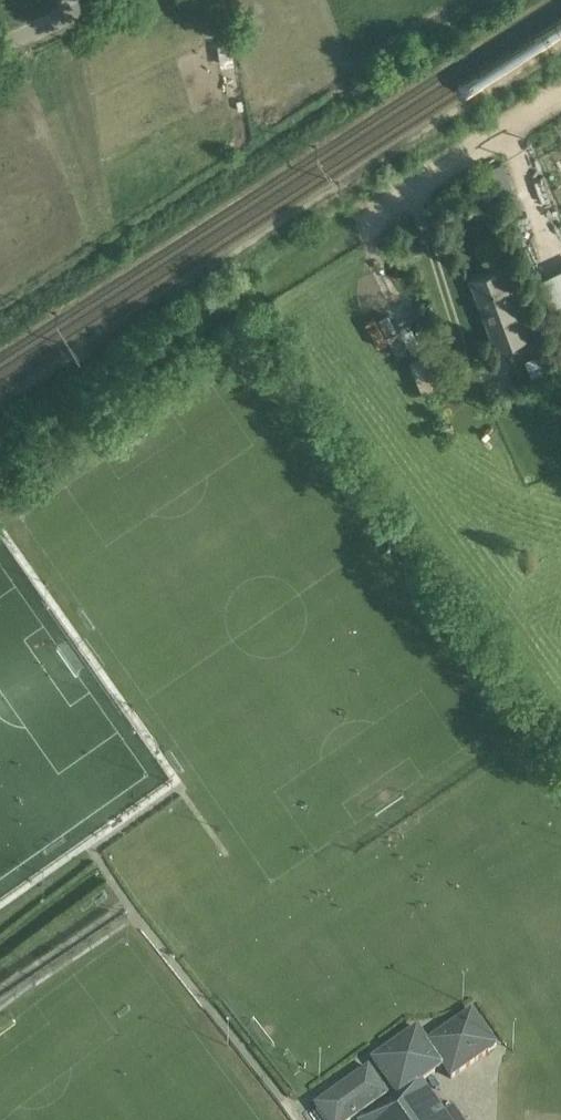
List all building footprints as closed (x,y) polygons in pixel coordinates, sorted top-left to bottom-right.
[(503,265),(470,278),(497,348),(530,336),(503,265)] [(514,389),(507,366),(485,373),(493,396),(514,389)] [(363,1119),(462,1119),(453,1107),(443,1113),(421,1082),(443,1066),(451,1078),(473,1063),(496,1046),(480,1023),(471,1011),(427,1042),(416,1028),(371,1060),(374,1064),(397,1096),(363,1119)] [(389,1094),(368,1066),(313,1105),(323,1119),(352,1119),(389,1094)]
